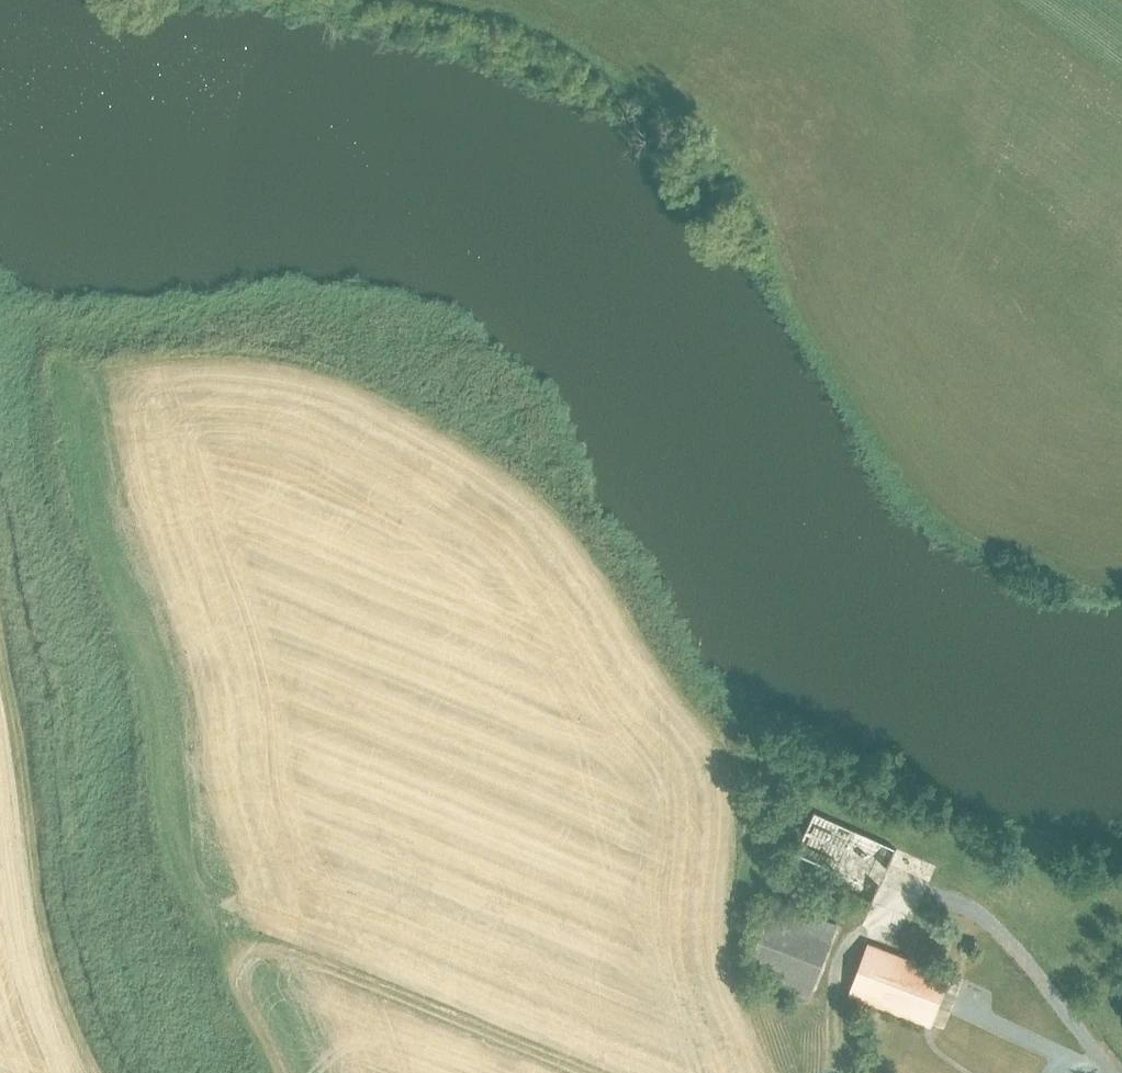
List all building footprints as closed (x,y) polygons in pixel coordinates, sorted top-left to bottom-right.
[(814,811),(788,871),(872,908),(900,848),(814,811)] [(776,898),(746,976),(810,1000),(840,923),(776,898)] [(870,942),(849,995),(932,1027),(943,999),(952,974),(870,942)]
